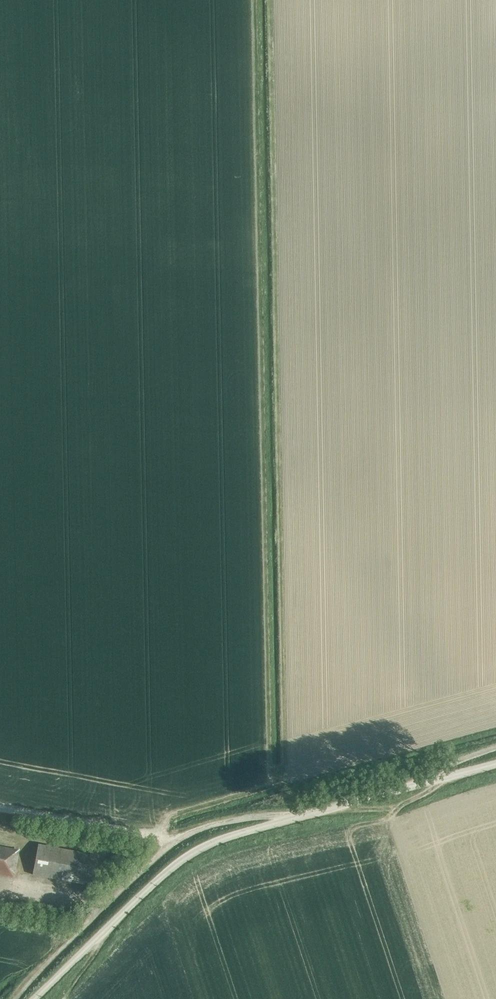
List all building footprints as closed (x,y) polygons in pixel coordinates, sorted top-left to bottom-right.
[(92,886),(98,857),(39,845),(33,874),(92,886)] [(18,851),(0,848),(0,873),(13,876),(18,851)]
